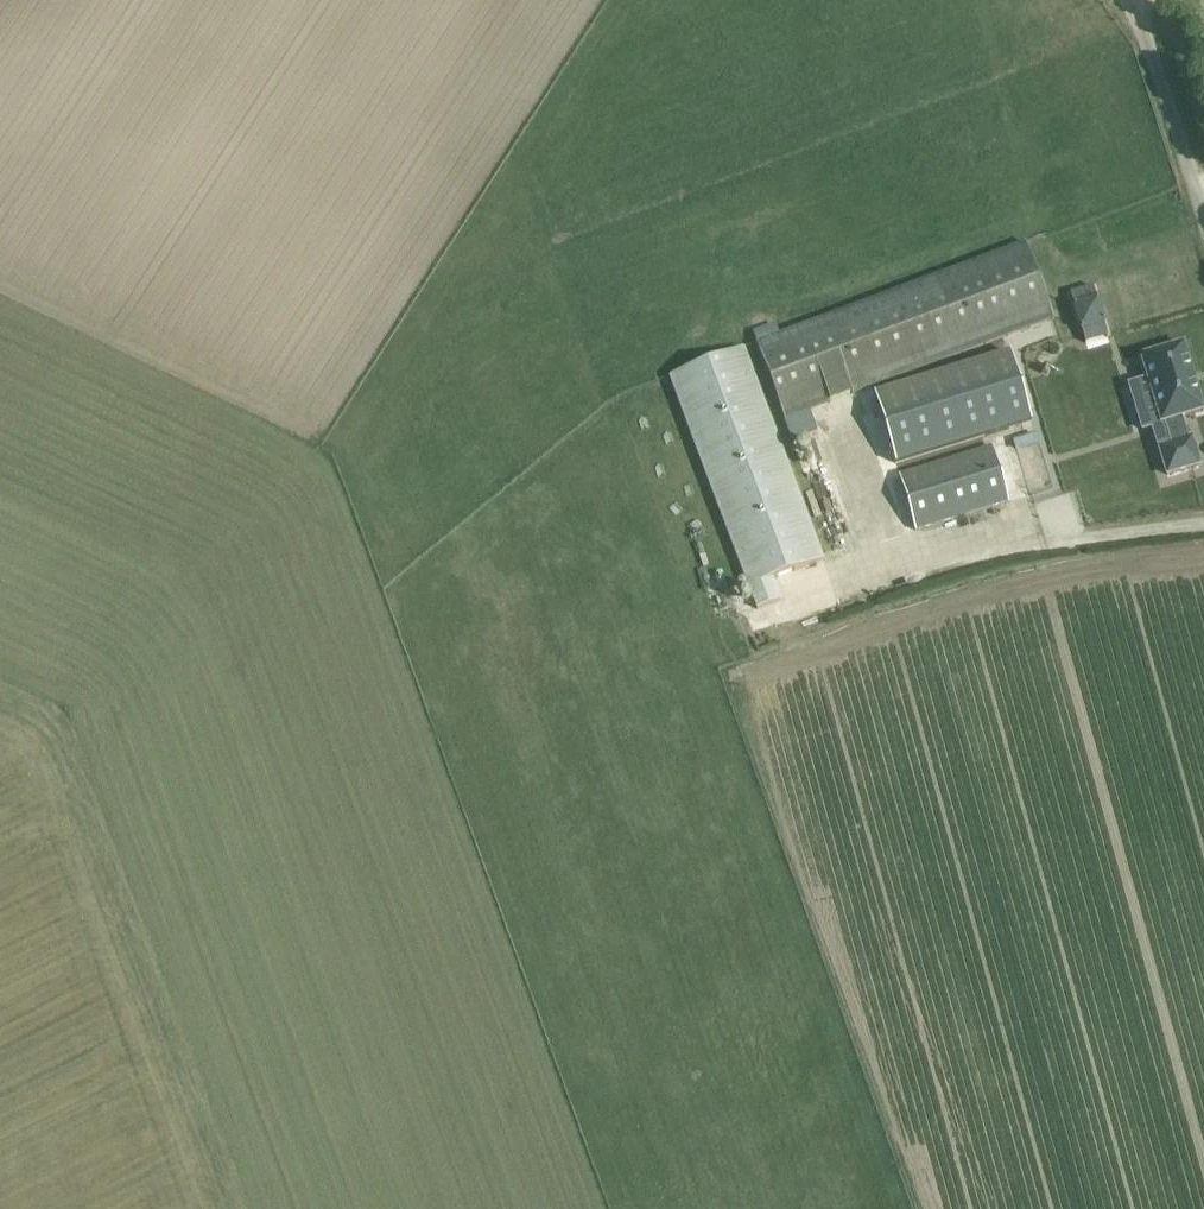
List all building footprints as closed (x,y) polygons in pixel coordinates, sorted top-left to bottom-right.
[(1024,241),(754,342),(783,418),(793,441),(817,433),(809,411),(1056,319),(1024,241)] [(1105,323),(1098,299),(1074,306),(1081,330),(1105,323)] [(1143,357),(1141,357),(1141,359),(1142,359),(1148,380),(1161,422),(1161,424),(1164,423),(1171,445),(1159,449),(1167,475),(1183,470),(1199,465),(1191,439),(1189,440),(1182,417),(1202,411),(1202,412),(1203,411),(1203,409),(1184,346),(1184,344),(1182,345),(1143,357)] [(773,578),(822,560),(744,348),(670,376),(757,609),(781,600),(773,578)] [(1011,355),(874,398),(896,466),(897,465),(1033,422),(1011,355)] [(992,447),(899,476),(915,530),(1030,495),(1084,477),(1089,492),(1109,485),(1095,445),(1022,471),(1021,468),(1001,474),(992,447)]
